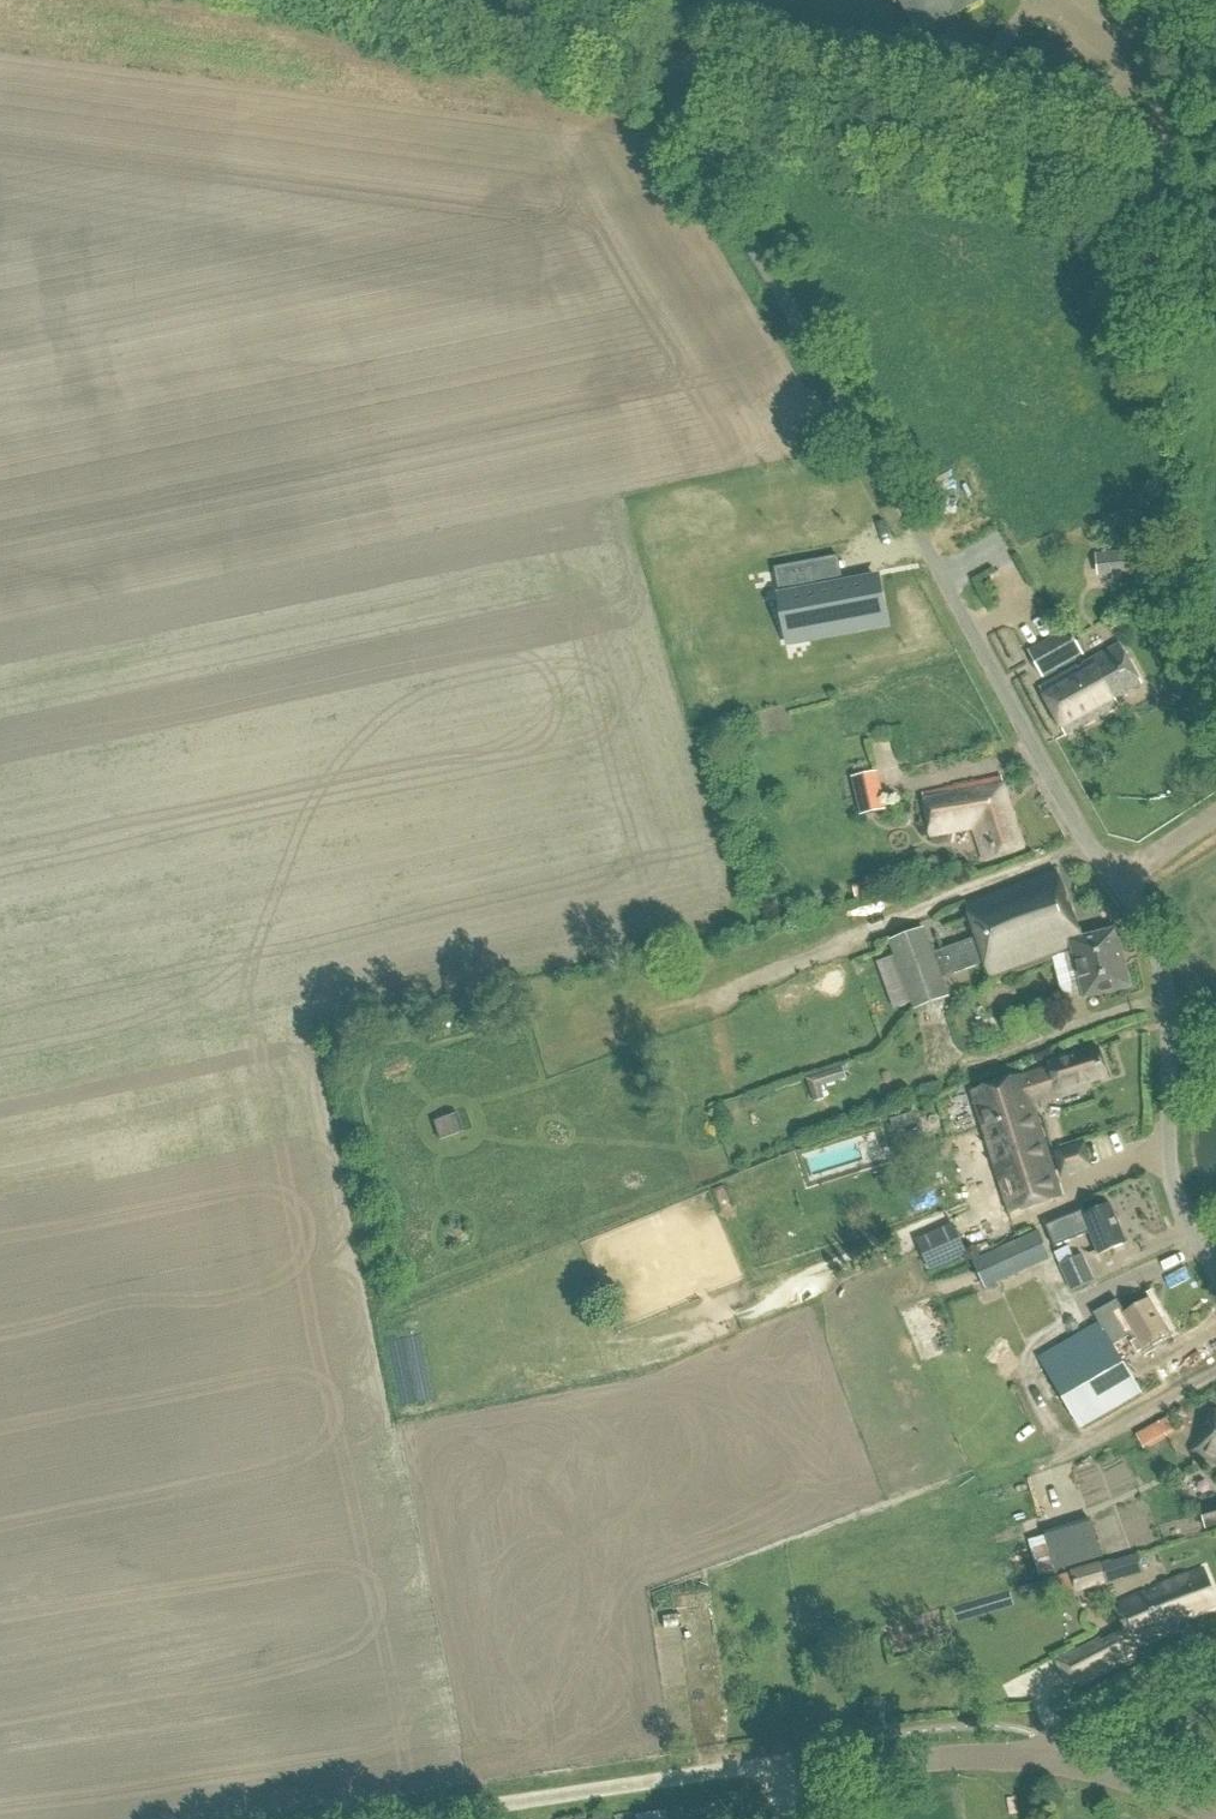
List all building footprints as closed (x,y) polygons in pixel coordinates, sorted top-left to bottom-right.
[(918,36),(942,24),(951,20),(983,4),(981,0),(901,0),(918,36)] [(1138,550),(1096,554),(1098,575),(1140,572),(1138,550)] [(794,598),(781,600),(786,626),(811,622),(814,636),(812,636),(812,638),(813,639),(864,629),(864,628),(863,627),(862,627),(859,613),(884,608),(879,582),(863,585),(848,588),(845,588),(831,591),(817,593),(813,570),(790,574),(794,598)] [(1025,647),(1038,673),(1082,651),(1069,625),(1025,647)] [(1040,688),(1067,736),(1120,706),(1117,699),(1144,684),(1121,644),(1040,688)] [(878,771),(852,777),(861,815),(887,809),(878,771)] [(922,791),(932,837),(975,829),(985,862),(1024,850),(1011,811),(1003,775),(922,791)] [(924,927),(887,940),(900,975),(936,962),(942,978),(986,962),(992,982),(1074,952),(1082,938),(1054,869),(965,902),(977,937),(933,953),(924,927)] [(852,886),(856,900),(875,894),(870,880),(852,886)] [(1082,938),(1074,952),(1087,1000),(1133,989),(1118,930),(1082,938)] [(936,962),(900,975),(913,1012),(949,999),(942,978),(936,962)] [(1053,1068),(1025,1077),(1025,1076),(975,1092),(1013,1214),(1064,1198),(1034,1105),(1062,1097),(1062,1098),(1093,1088),(1091,1083),(1110,1077),(1101,1048),(1051,1064),(1053,1068)] [(905,1129),(901,1118),(891,1121),(895,1133),(905,1129)] [(1046,1225),(1055,1247),(1090,1232),(1099,1253),(1127,1241),(1112,1204),(1086,1215),(1084,1210),(1046,1225)] [(973,1261),(985,1288),(1051,1258),(1039,1231),(973,1261)] [(1083,1254),(1061,1264),(1073,1291),(1095,1281),(1083,1254)] [(1100,1322),(1039,1358),(1081,1429),(1144,1392),(1115,1345),(1136,1333),(1145,1349),(1171,1333),(1151,1300),(1127,1314),(1120,1300),(1096,1314),(1100,1322)] [(1215,1456),(1215,1410),(1215,1409),(1197,1447),(1215,1456)] [(1197,1506),(1203,1528),(1215,1524),(1215,1501),(1197,1506)] [(1100,1558),(1090,1522),(1059,1532),(1069,1567),(1100,1558)] [(1079,1570),(1086,1591),(1141,1573),(1135,1555),(1111,1562),(1110,1560),(1079,1570)] [(1120,1612),(1128,1632),(1135,1648),(1178,1629),(1176,1624),(1215,1607),(1215,1602),(1203,1572),(1120,1608),(1122,1611),(1120,1612)] [(1128,1632),(1082,1654),(1093,1675),(1132,1655),(1128,1650),(1135,1648),(1128,1632)] [(636,1816),(636,1818),(667,1818),(666,1811),(636,1816)]
